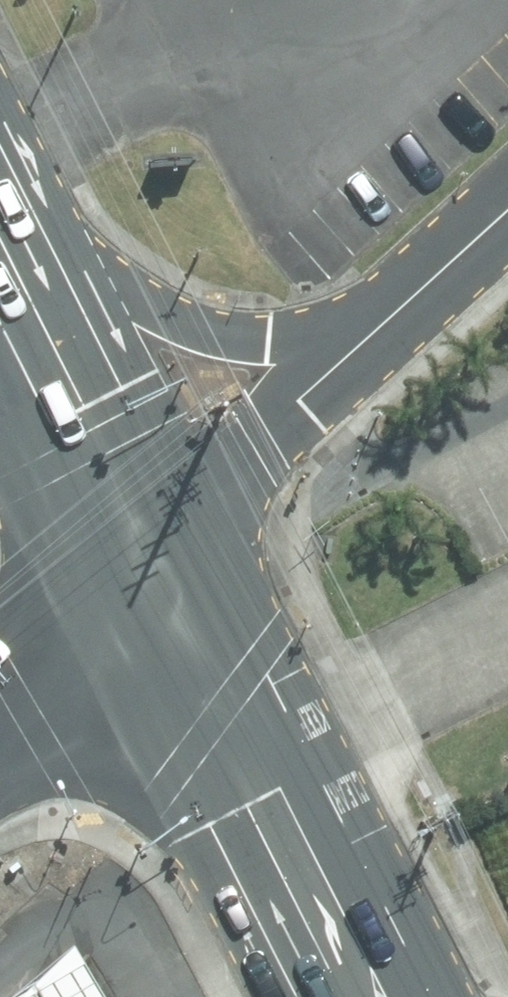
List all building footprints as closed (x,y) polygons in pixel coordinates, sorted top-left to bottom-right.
[(62,954),(19,996),(87,996),(62,954)]
